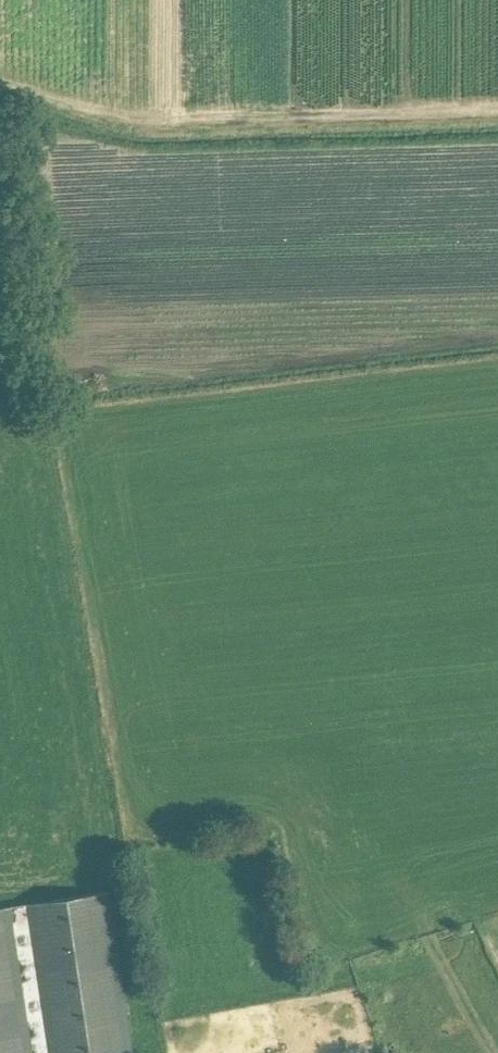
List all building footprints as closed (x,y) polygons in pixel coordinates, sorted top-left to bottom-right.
[(110,892),(0,908),(0,1052),(134,1052),(110,892)]
